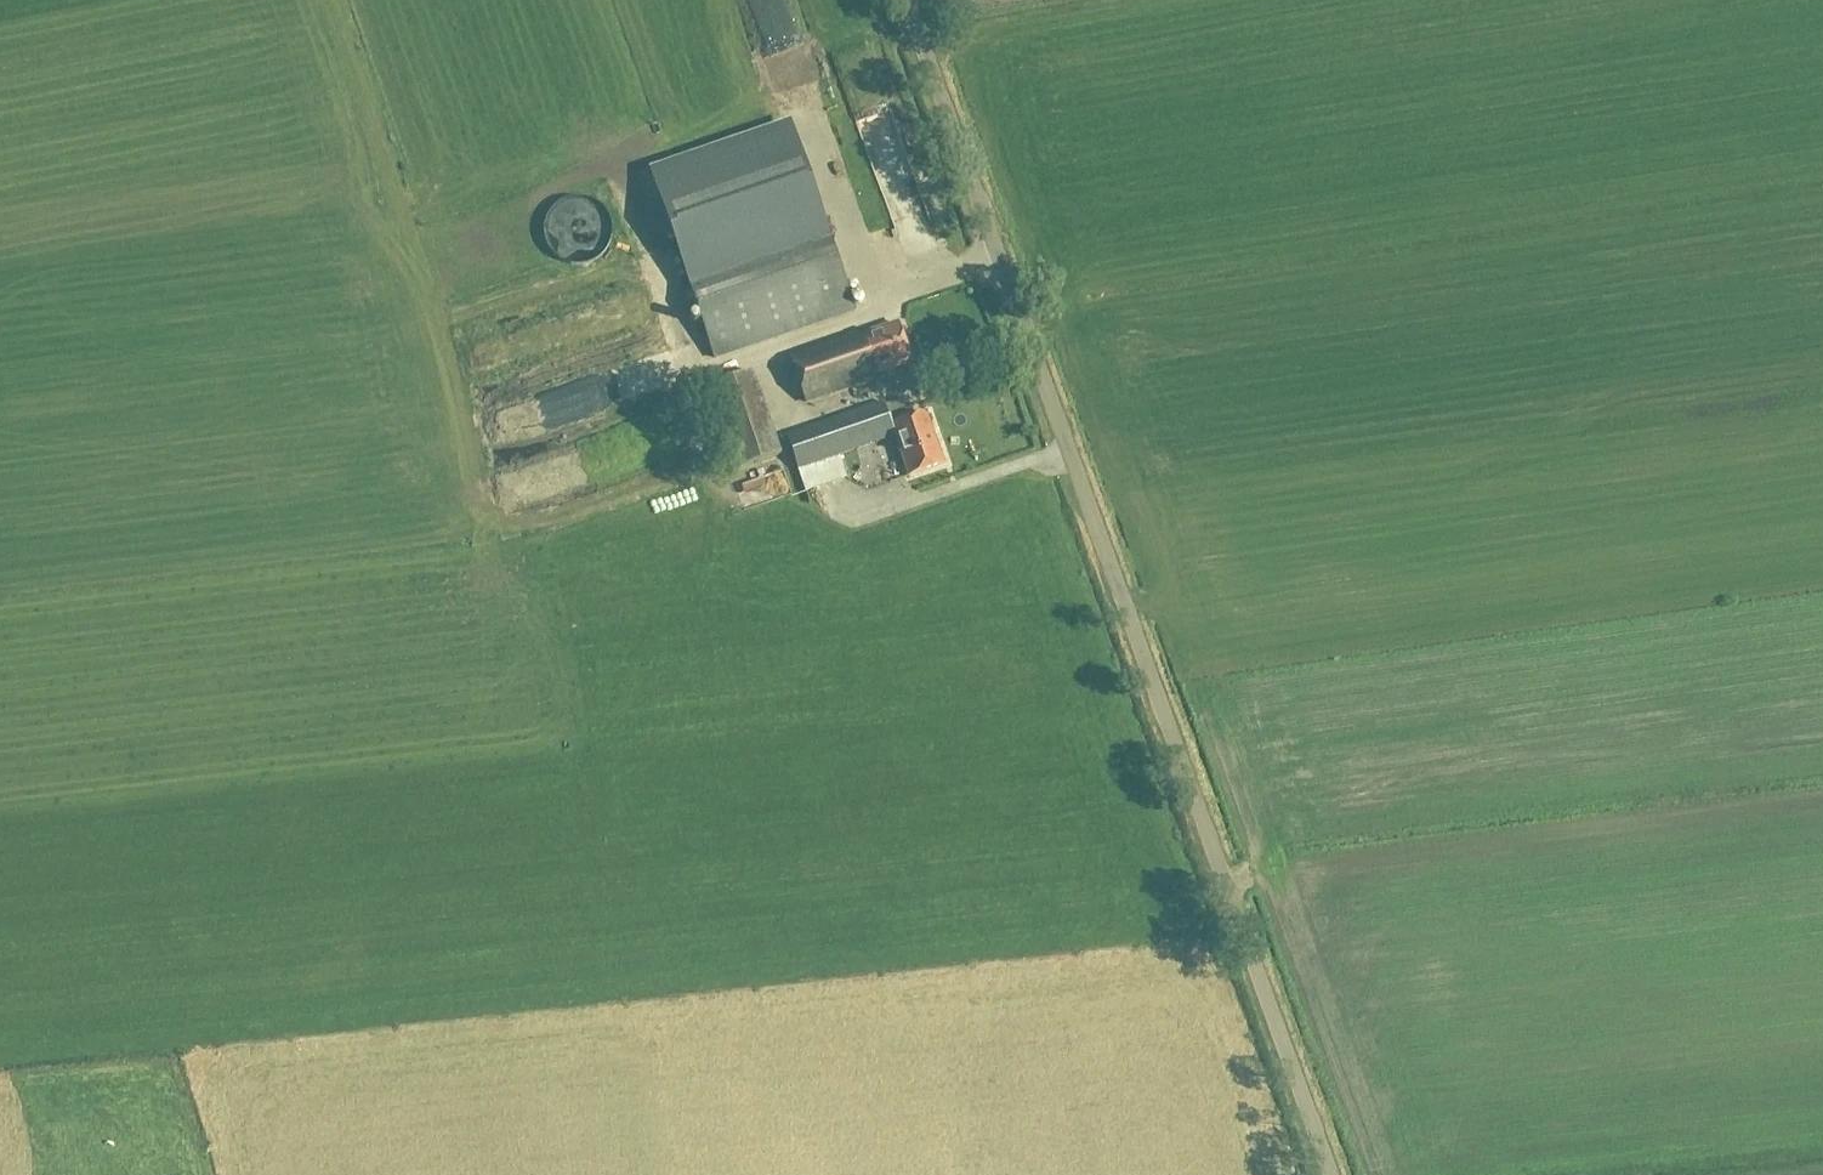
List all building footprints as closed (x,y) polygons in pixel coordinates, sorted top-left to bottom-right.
[(683,267),(821,219),(789,127),(651,175),(683,267)] [(875,142),(904,226),(907,225),(913,242),(935,235),(900,133),(875,142)] [(599,258),(603,253),(608,244),(610,237),(610,229),(609,222),(606,216),(600,207),(594,203),(587,200),(577,198),(569,199),(562,201),(556,205),(551,209),(545,219),(543,226),(543,233),(544,240),(546,247),(550,253),(555,258),(561,262),(568,265),(579,266),(586,264),(593,262),(599,258)] [(821,219),(683,267),(692,292),(681,295),(687,314),(698,310),(715,359),(853,311),(821,219)] [(863,337),(862,334),(790,360),(805,403),(877,377),(877,376),(910,365),(896,326),(863,337)] [(495,362),(500,376),(515,372),(511,357),(495,362)] [(780,456),(752,375),(701,392),(729,474),(780,456)] [(506,414),(517,446),(600,417),(592,394),(563,403),(560,395),(506,414)] [(894,437),(891,429),(882,404),(784,439),(796,472),(894,437)] [(925,416),(891,429),(894,437),(908,478),(943,466),(925,416)]
